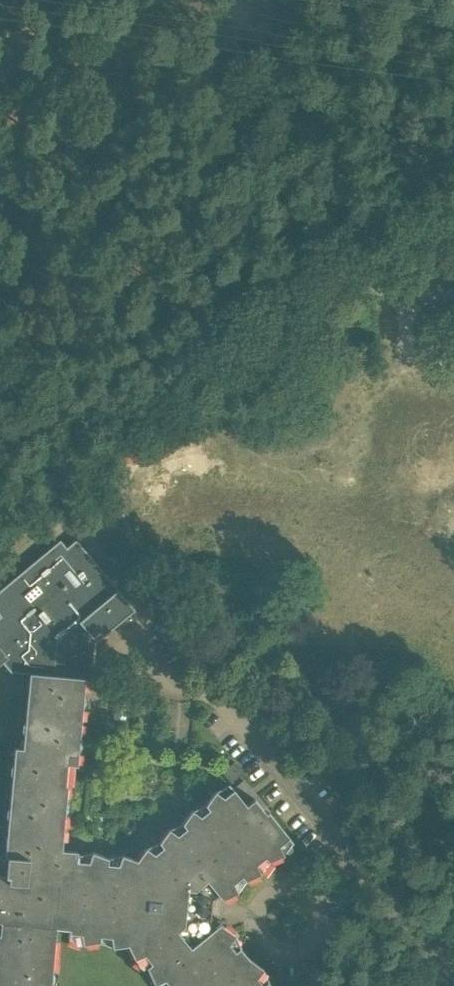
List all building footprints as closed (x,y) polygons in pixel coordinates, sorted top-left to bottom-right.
[(1,921),(0,930),(0,985),(51,985),(56,926),(69,928),(68,937),(70,937),(71,932),(81,933),(83,943),(100,940),(100,935),(111,936),(113,946),(128,944),(135,958),(144,953),(151,962),(147,965),(155,983),(164,978),(171,985),(170,985),(272,985),(267,980),(263,984),(257,976),(263,967),(248,956),(239,946),(235,950),(229,942),(235,933),(220,922),(215,926),(206,915),(208,903),(219,894),(222,898),(238,891),(233,882),(242,875),(245,879),(261,872),(256,863),(265,856),(268,860),(284,853),(279,844),(288,837),(291,842),(293,840),(268,810),(266,812),(254,797),(246,804),(233,788),(223,796),(215,790),(205,803),(209,808),(200,815),(192,809),(182,822),(186,827),(177,834),(169,827),(159,841),(163,846),(154,852),(146,846),(137,859),(122,854),(118,863),(107,862),(108,857),(92,851),(88,860),(78,859),(78,854),(77,854),(77,850),(62,848),(68,784),(66,783),(67,763),(77,764),(85,680),(92,681),(95,639),(102,634),(133,607),(118,589),(88,552),(81,545),(71,553),(65,545),(0,599),(0,604),(10,616),(0,624),(0,635),(0,636),(5,641),(0,645),(0,647),(21,672),(29,673),(22,747),(14,746),(5,854),(0,853),(0,921),(1,921)] [(231,782),(243,772),(234,761),(222,771),(231,782)]
